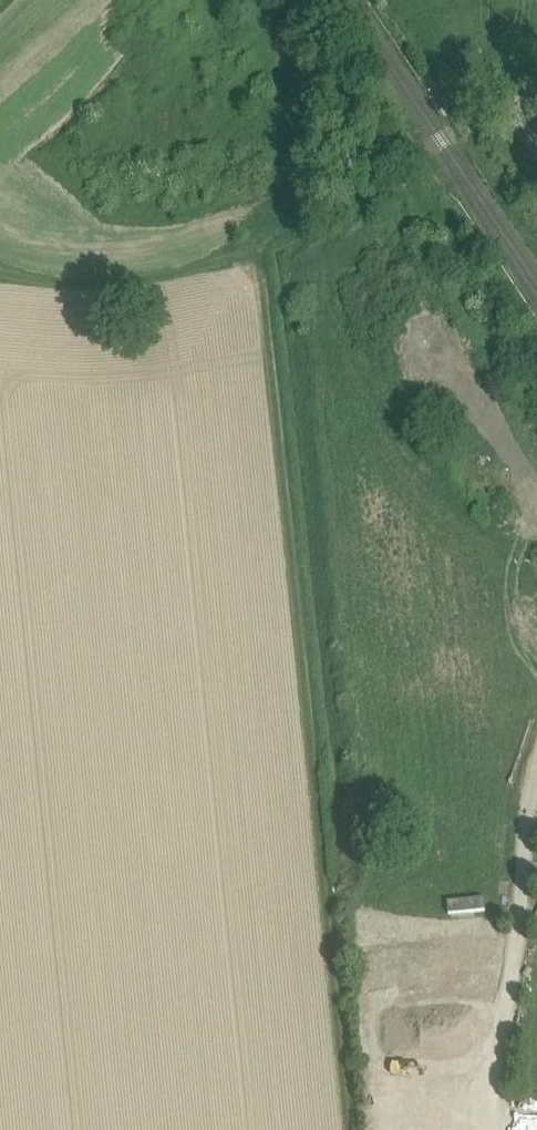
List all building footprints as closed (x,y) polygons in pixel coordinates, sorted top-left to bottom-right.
[(368,982),(393,981),(391,958),(367,959),(368,982)]
